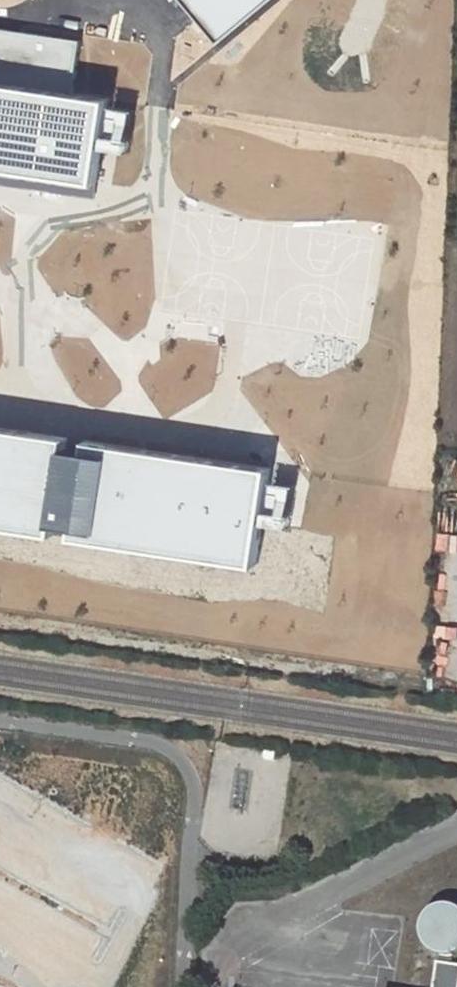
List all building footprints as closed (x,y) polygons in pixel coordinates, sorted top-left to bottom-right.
[(219,41),(267,0),(185,0),(219,41)] [(92,185),(105,96),(70,92),(77,34),(0,23),(0,170),(92,185)] [(267,467),(0,426),(0,532),(253,571),(267,467)] [(451,964),(453,955),(456,954),(456,905),(454,904),(444,904),(434,907),(427,914),(423,922),(422,927),(423,936),(426,944),(432,950),(439,955),(441,955),(440,962),(436,962),(433,986),(456,986),(456,965),(451,964)]
